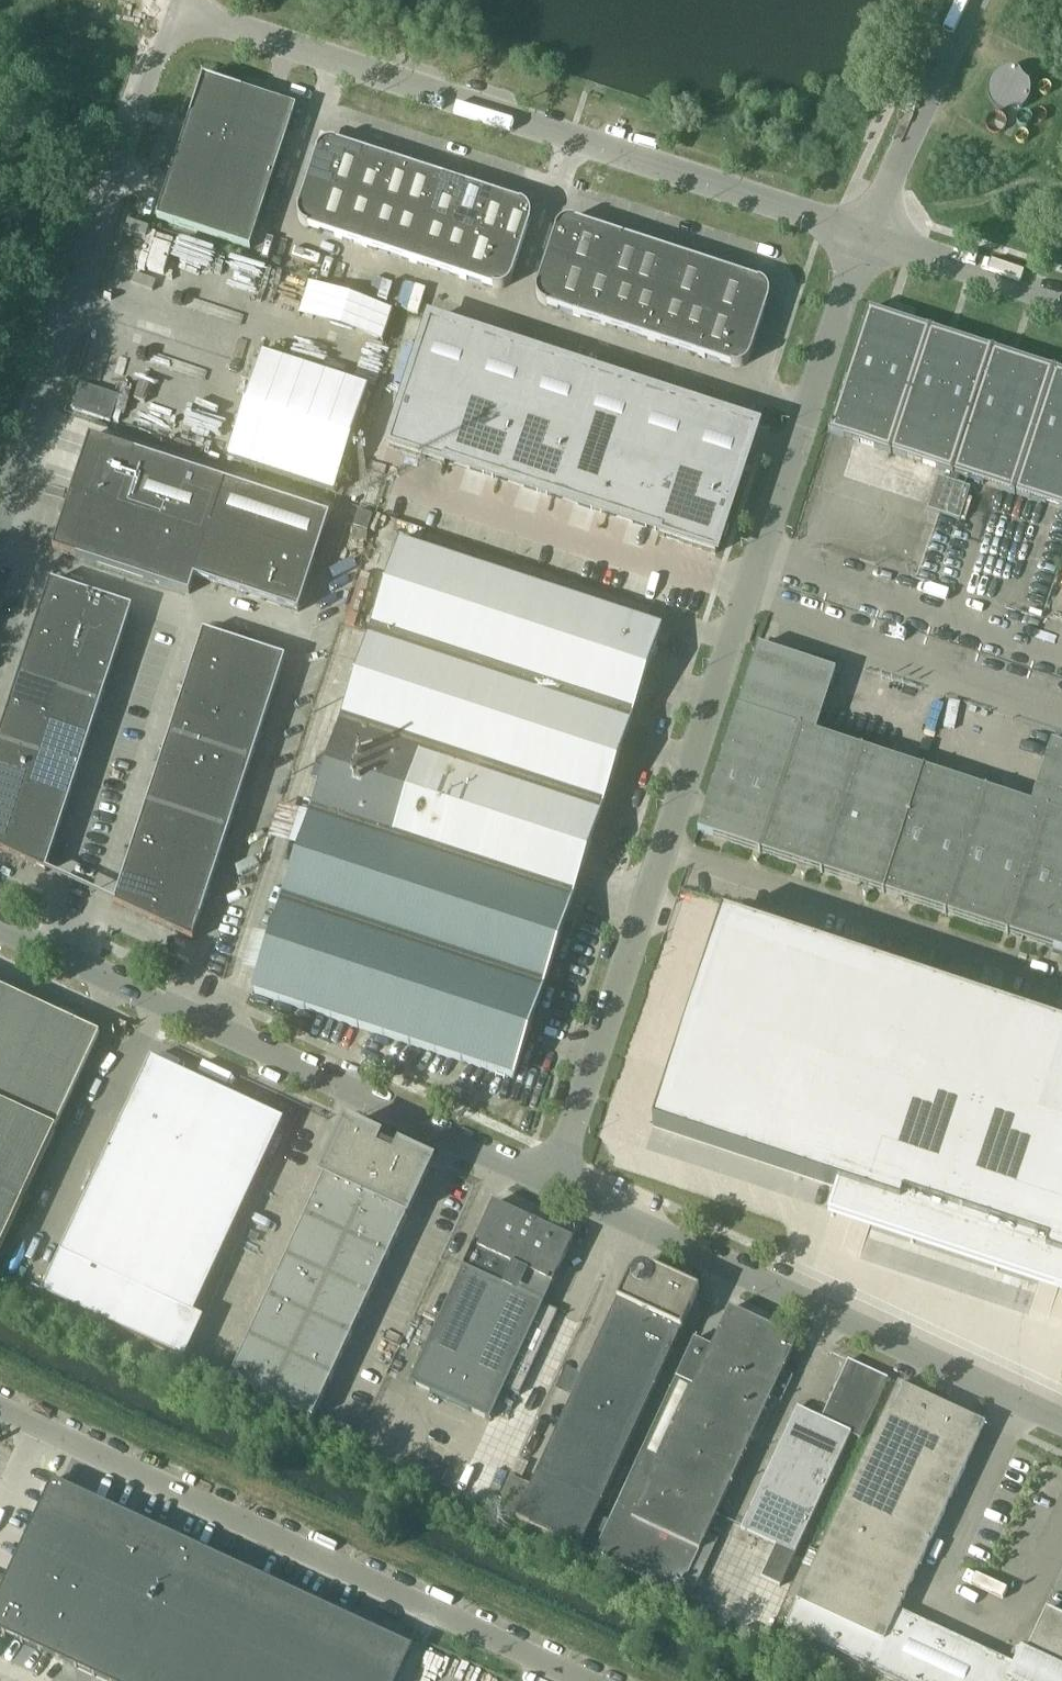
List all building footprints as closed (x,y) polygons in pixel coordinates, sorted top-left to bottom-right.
[(1031,85),(1030,82),(1027,81),(1025,79),(1023,77),(1021,75),(1020,72),(1018,71),(1015,70),(1012,70),(1010,69),(1007,70),(1004,70),(1002,71),(999,72),(997,73),(995,75),(993,77),(991,79),(990,82),(989,84),(988,87),(988,90),(988,92),(988,95),(989,98),(990,100),(991,103),(993,105),(995,107),(997,109),(999,110),(1002,111),(1004,112),(1006,111),(1009,110),(1011,109),(1014,108),(1017,108),(1019,108),(1022,109),(1024,107),(1026,105),(1028,103),(1029,101),(1030,98),(1031,96),(1031,93),(1031,90),(1031,88),(1031,85)] [(157,218),(250,249),(297,108),(203,78),(157,218)] [(317,153),(308,181),(352,195),(366,153),(337,143),(334,143),(332,142),(329,143),(327,143),(325,144),(323,145),(321,147),(319,149),(318,151),(317,153)] [(352,195),(377,204),(391,161),(366,153),(352,195)] [(391,161),(377,204),(402,212),(416,169),(391,161)] [(416,169),(402,212),(427,220),(441,177),(416,169)] [(441,177),(427,220),(452,228),(466,186),(441,177)] [(307,227),(309,228),(338,238),(352,195),(308,181),(299,209),(298,211),(298,214),(298,216),(299,218),(300,221),(301,223),(303,225),(304,226),(307,227)] [(466,186),(452,228),(478,237),(492,194),(466,186)] [(523,204),(492,194),(478,237),(521,251),(531,223),(531,221),(532,219),(531,216),(531,214),(530,212),(529,210),(528,208),(527,207),(525,205),(523,204)] [(377,204),(352,195),(338,238),(363,246),(377,204)] [(363,246),(388,254),(402,212),(377,204),(363,246)] [(427,220),(402,212),(388,254),(413,263),(427,220)] [(452,228),(427,220),(413,263),(438,271),(452,228)] [(556,231),(547,260),(591,274),(605,231),(573,221),(571,220),(569,221),(566,221),(564,222),(562,223),(561,224),(559,225),(558,227),(557,229),(556,231)] [(478,237),(452,228),(438,271),(464,279),(478,237)] [(646,245),(605,231),(591,274),(616,282),(632,288),(646,245)] [(521,251),(478,237),(464,279),(493,289),(495,289),(498,289),(500,289),(503,289),(505,288),(507,286),(509,285),(510,283),(512,281),(512,279),(521,251)] [(646,245),(632,288),(641,290),(666,299),(674,301),(688,258),(646,245)] [(730,272),(688,258),(674,301),(691,307),(716,315),(730,272)] [(545,306),(547,307),(577,316),(591,274),(547,260),(537,287),(537,289),(537,292),(537,294),(537,296),(538,298),(539,300),(540,302),(542,303),(543,305),(545,306)] [(759,282),(730,272),(716,315),(760,329),(769,301),(770,299),(770,296),(770,294),(769,292),(768,289),(767,287),(765,285),(764,284),(762,283),(759,282)] [(577,316),(602,324),(616,282),(591,274),(577,316)] [(641,290),(632,288),(616,282),(602,324),(627,333),(641,290)] [(652,341),(666,299),(641,290),(627,333),(652,341)] [(674,301),(666,299),(652,341),(677,349),(691,307),(674,301)] [(702,357),(716,315),(691,307),(677,349),(702,357)] [(828,434),(888,453),(930,330),(869,310),(828,434)] [(751,357),(760,329),(716,315),(702,357),(731,367),(734,368),(736,368),(739,368),(741,367),(743,366),(745,365),(747,363),(749,361),(750,359),(751,357)] [(486,339),(431,321),(390,447),(445,465),(447,461),(446,461),(486,339)] [(951,474),(992,350),(930,330),(888,453),(951,474)] [(486,339),(446,461),(447,461),(500,479),(540,357),(486,339)] [(951,474),(1013,494),(1054,371),(992,350),(951,474)] [(243,415),(229,459),(335,493),(369,388),(263,354),(249,397),(250,397),(244,416),(243,415)] [(540,357),(500,479),(554,496),(594,374),(540,357)] [(1054,371),(1013,494),(1061,510),(1061,373),(1054,371)] [(594,374),(554,496),(608,514),(648,392),(594,374)] [(120,396),(81,384),(73,410),(125,427),(129,417),(115,412),(120,396)] [(648,392),(608,514),(662,532),(663,532),(703,410),(648,392)] [(662,532),(660,536),(716,554),(744,469),(745,464),(749,452),(757,428),(753,426),(703,410),(663,532),(662,532)] [(72,494),(208,538),(212,526),(226,482),(90,437),(72,494)] [(971,487),(939,477),(929,509),(960,519),(971,487)] [(208,538),(72,494),(53,550),(190,594),(195,578),(208,538)] [(372,517),(359,513),(354,527),(367,531),(372,517)] [(212,526),(208,538),(195,578),(229,589),(246,537),(212,526)] [(246,537),(229,589),(263,600),(281,548),(246,537)] [(400,544),(253,993),(254,994),(255,993),(513,1078),(513,1079),(514,1079),(515,1078),(661,630),(645,624),(400,544)] [(316,560),(314,559),(281,548),(263,600),(299,612),(316,560)] [(81,628),(92,595),(51,582),(29,647),(71,660),(81,628)] [(133,609),(92,595),(81,628),(122,642),(133,609)] [(122,642),(81,628),(71,660),(112,674),(122,642)] [(204,632),(192,667),(233,681),(245,645),(204,632)] [(274,694),(286,659),(245,645),(233,681),(274,694)] [(1032,804),(816,734),(837,672),(759,646),(699,831),(1061,951),(1061,746),(1052,742),(1032,804)] [(19,679),(60,692),(71,660),(29,647),(19,679)] [(60,692),(101,706),(112,674),(71,660),(60,692)] [(233,681),(192,667),(181,702),(222,715),(233,681)] [(60,692),(19,679),(8,711),(49,725),(60,692)] [(252,763),(263,729),(274,694),(233,681),(222,715),(211,749),(252,763)] [(101,706),(60,692),(49,725),(91,738),(101,706)] [(181,702),(170,736),(211,749),(222,715),(181,702)] [(49,725),(8,711),(0,737),(0,744),(39,757),(49,725)] [(91,738),(49,725),(39,757),(80,770),(91,738)] [(211,749),(170,736),(159,771),(199,784),(211,749)] [(7,854),(18,821),(28,789),(39,757),(0,744),(0,851),(7,854)] [(252,763),(211,749),(199,784),(241,797),(252,763)] [(80,770),(39,757),(28,789),(70,802),(80,770)] [(159,771),(147,805),(136,839),(177,853),(188,818),(199,784),(159,771)] [(241,797),(199,784),(188,818),(229,832),(241,797)] [(70,802),(28,789),(18,821),(59,834),(70,802)] [(229,832),(188,818),(177,853),(218,866),(229,832)] [(59,834),(18,821),(7,854),(46,873),(59,834)] [(136,839),(125,874),(166,887),(177,853),(136,839)] [(218,866),(177,853),(166,887),(207,901),(218,866)] [(166,887),(125,874),(115,904),(154,923),(166,887)] [(207,901),(166,887),(154,923),(193,942),(207,901)] [(723,916),(654,1127),(838,1188),(860,1195),(863,1186),(945,1213),(1012,1012),(723,916)] [(56,1131),(101,1035),(76,1024),(80,1016),(64,1008),(60,1016),(0,988),(0,1252),(56,1131)] [(829,1217),(1061,1295),(1061,1029),(1012,1012),(945,1213),(863,1186),(860,1195),(838,1188),(829,1217)] [(284,1119),(151,1059),(43,1295),(185,1360),(204,1319),(194,1314),(284,1119)] [(379,1140),(348,1126),(230,1380),(313,1419),(431,1165),(400,1150),(399,1154),(377,1144),(379,1140)] [(540,1225),(541,1221),(531,1216),(529,1221),(494,1204),(411,1382),(491,1420),(505,1390),(520,1397),(559,1312),(544,1305),(574,1241),(551,1231),(551,1230),(540,1225)] [(632,1272),(619,1301),(518,1519),(582,1549),(701,1291),(648,1267),(632,1272)] [(594,1555),(680,1595),(771,1398),(781,1403),(793,1377),(783,1372),(798,1341),(730,1309),(713,1347),(695,1339),(594,1555)] [(743,1531),(776,1546),(761,1578),(780,1587),(796,1555),(797,1555),(852,1435),(861,1439),(889,1379),(848,1360),(822,1418),(800,1408),(743,1531)] [(785,1628),(872,1669),(899,1611),(986,1424),(898,1384),(820,1553),(811,1549),(788,1597),(797,1601),(785,1628)] [(53,1481),(19,1553),(56,1571),(90,1498),(53,1481)] [(492,1506),(501,1510),(506,1500),(496,1496),(492,1506)] [(90,1498),(56,1571),(92,1587),(126,1514),(90,1498)] [(126,1514),(92,1587),(128,1604),(162,1531),(126,1514)] [(162,1531),(128,1604),(163,1621),(197,1548),(162,1531)] [(197,1548),(163,1621),(199,1637),(233,1564),(197,1548)] [(0,1595),(0,1633),(22,1643),(56,1571),(19,1553),(0,1595)] [(233,1564),(199,1637),(235,1654),(269,1581),(233,1564)] [(56,1571),(22,1643),(58,1660),(92,1587),(56,1571)] [(269,1581),(235,1654),(271,1671),(305,1598),(269,1581)] [(92,1587),(58,1660),(94,1677),(128,1604),(92,1587)] [(271,1671),(293,1680),(310,1680),(341,1615),(305,1598),(271,1671)] [(94,1677),(103,1680),(135,1680),(163,1621),(128,1604),(94,1677)] [(899,1611),(872,1669),(898,1680),(1061,1680),(1061,1616),(1047,1609),(1027,1652),(1022,1650),(1015,1665),(899,1611)] [(310,1680),(353,1680),(376,1631),(341,1615),(310,1680)] [(135,1680),(179,1680),(199,1637),(163,1621),(135,1680)] [(353,1680),(398,1680),(413,1648),(376,1631),(353,1680)] [(179,1680),(223,1680),(235,1654),(199,1637),(179,1680)] [(223,1680),(266,1680),(271,1671),(235,1654),(223,1680)] [(266,1680),(293,1680),(271,1671),(266,1680)]
